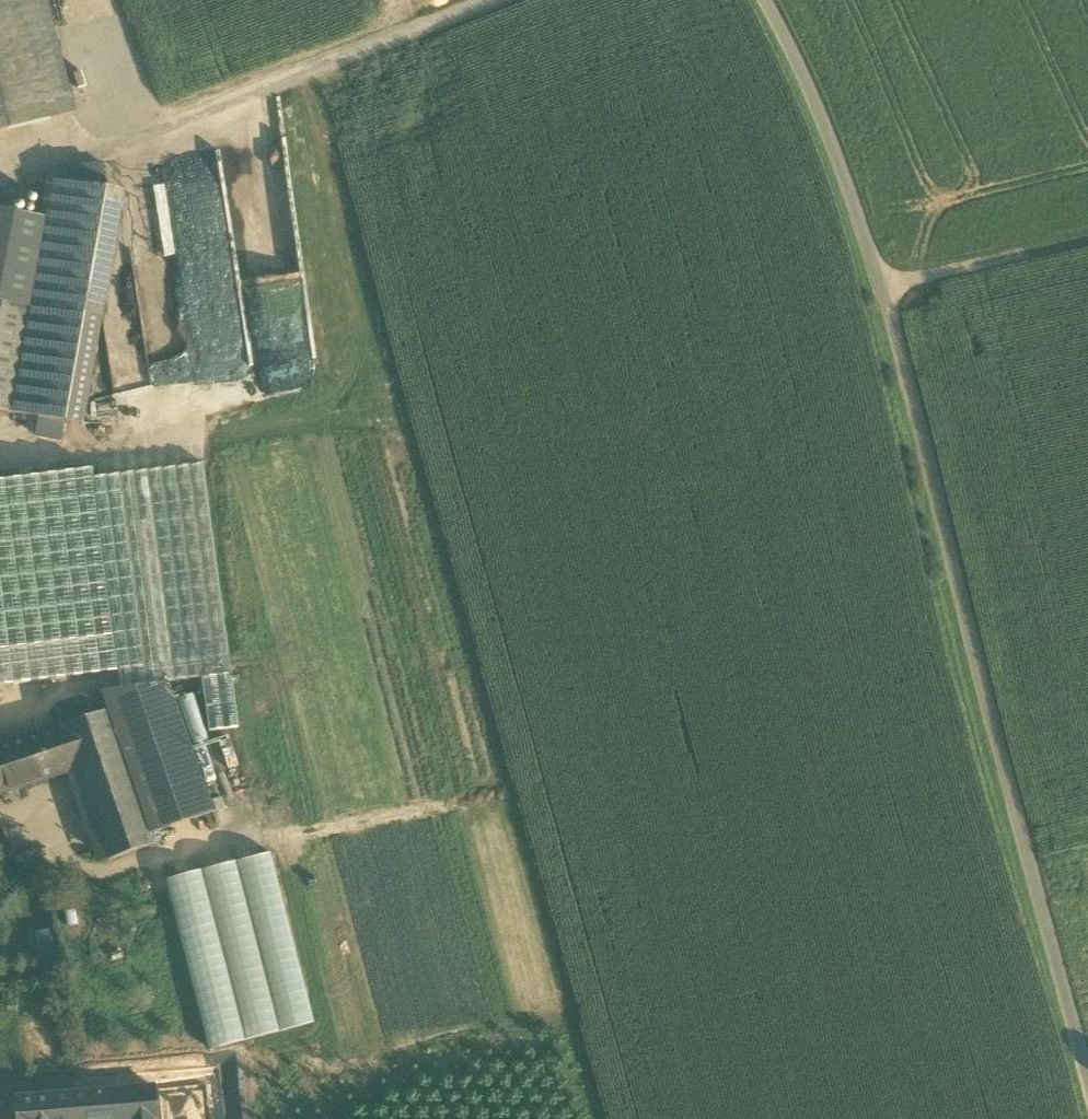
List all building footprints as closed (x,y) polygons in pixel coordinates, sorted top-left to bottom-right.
[(72,115),(43,0),(0,0),(0,133),(72,115)] [(222,160),(163,167),(180,312),(186,311),(197,404),(249,398),(222,160)] [(72,169),(70,183),(104,189),(106,182),(98,165),(81,165),(72,169)] [(28,304),(101,317),(124,192),(104,189),(70,183),(50,179),(43,218),(28,304)] [(28,304),(43,218),(0,210),(0,299),(28,304)] [(9,412),(28,304),(0,299),(0,410),(9,412)] [(101,317),(28,304),(9,412),(41,417),(64,421),(82,425),(101,317)] [(64,421),(41,417),(38,437),(60,441),(64,421)] [(116,671),(118,689),(167,683),(201,679),(230,675),(203,464),(92,478),(91,479),(116,671)] [(116,671),(91,479),(92,478),(90,469),(0,481),(0,686),(116,671)] [(230,675),(201,679),(208,732),(237,728),(230,675)] [(118,689),(99,692),(105,711),(106,711),(149,834),(212,812),(167,683),(118,689)] [(53,706),(60,725),(105,711),(99,692),(98,692),(97,692),(53,706)] [(192,694),(176,700),(192,745),(208,740),(192,694)] [(106,711),(105,711),(60,725),(75,768),(107,860),(152,845),(149,834),(106,711)] [(75,768),(60,725),(0,746),(0,794),(75,768)] [(228,739),(218,743),(227,770),(238,766),(228,739)] [(210,765),(200,769),(209,796),(220,792),(210,765)] [(221,798),(211,801),(215,811),(224,808),(221,798)] [(318,1025),(280,853),(173,876),(210,1048),(318,1025)] [(153,1086),(15,1098),(17,1118),(157,1118),(153,1086)]
